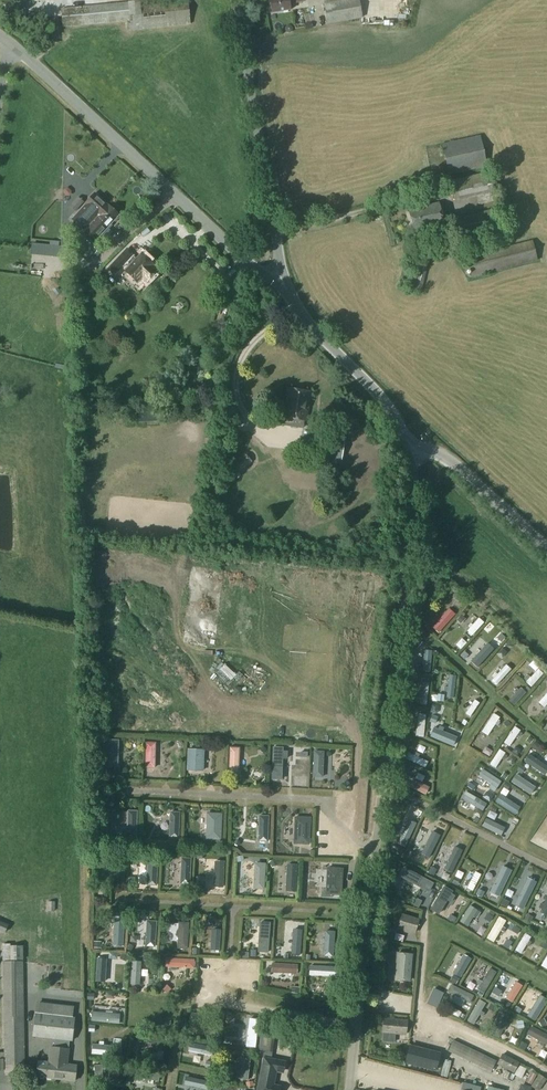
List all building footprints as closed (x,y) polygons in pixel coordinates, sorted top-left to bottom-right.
[(126,22),(127,31),(190,26),(188,0),(155,0),(127,3),(129,22),(126,22)] [(272,14),(290,10),(289,5),(305,2),(305,0),(270,0),(272,14)] [(324,4),(327,24),(363,18),(361,8),(360,0),(347,0),(324,4)] [(127,3),(60,9),(62,28),(126,22),(129,22),(127,3)] [(481,140),(442,149),(449,176),(487,167),(481,140)] [(494,192),(489,173),(489,172),(488,172),(480,174),(485,194),(493,192),(494,192)] [(430,173),(410,179),(413,190),(434,185),(430,173)] [(462,200),(458,180),(451,181),(456,201),(462,200)] [(94,194),(72,219),(83,229),(85,230),(97,240),(102,234),(103,235),(119,215),(107,205),(94,194)] [(78,197),(69,206),(76,212),(84,202),(78,197)] [(438,203),(408,211),(414,232),(444,225),(438,203)] [(497,208),(483,212),(483,213),(489,232),(501,229),(502,228),(497,208)] [(483,213),(457,218),(462,239),(489,232),(483,213)] [(501,229),(489,232),(492,247),(504,244),(503,237),(506,236),(505,231),(502,233),(501,229)] [(61,239),(61,243),(61,245),(61,246),(65,246),(69,243),(71,240),(67,237),(61,237),(61,239)] [(533,240),(466,257),(472,278),(538,261),(533,240)] [(102,247),(95,254),(98,256),(104,249),(102,247)] [(108,270),(107,271),(114,278),(116,276),(121,271),(126,275),(137,285),(142,280),(146,284),(157,272),(154,269),(155,267),(141,254),(135,261),(133,259),(134,258),(127,251),(108,270)] [(417,258),(416,260),(413,271),(408,290),(421,293),(429,260),(417,258)] [(402,279),(400,288),(407,290),(409,280),(402,279)] [(79,348),(75,360),(92,365),(95,353),(79,348)] [(288,389),(284,417),(306,420),(310,392),(288,389)] [(301,436),(279,435),(279,448),(301,448),(301,436)] [(317,439),(314,456),(341,461),(344,443),(317,439)] [(243,454),(231,465),(239,474),(252,462),(243,454)] [(430,575),(424,579),(434,594),(440,590),(430,575)] [(432,628),(437,633),(454,614),(448,609),(432,628)] [(456,619),(461,624),(465,619),(460,615),(456,619)] [(467,631),(471,635),(483,622),(478,618),(467,631)] [(452,654),(461,641),(455,637),(446,650),(452,654)] [(416,638),(412,643),(417,647),(422,642),(416,638)] [(487,644),(471,662),(477,668),(493,650),(487,644)] [(423,650),(421,671),(429,671),(431,651),(423,650)] [(496,685),(510,670),(505,665),(491,681),(496,685)] [(530,687),(542,674),(537,669),(525,682),(530,687)] [(448,675),(447,687),(444,687),(443,692),(446,692),(445,697),(452,698),(455,676),(448,675)] [(428,683),(422,682),(421,684),(417,684),(416,697),(420,698),(419,704),(426,705),(428,683)] [(508,701),(513,706),(525,692),(520,687),(508,701)] [(538,702),(544,707),(546,703),(546,692),(538,702)] [(474,700),(465,714),(469,716),(478,703),(474,700)] [(415,737),(423,737),(425,715),(417,714),(415,737)] [(487,736),(499,717),(493,714),(481,732),(487,736)] [(435,724),(437,718),(432,715),(429,722),(435,724)] [(437,729),(433,727),(429,736),(452,746),(456,737),(442,731),(443,728),(438,726),(437,729)] [(519,731),(520,730),(514,727),(504,742),(509,746),(516,736),(519,737),(521,733),(519,731)] [(103,740),(103,768),(119,768),(119,740),(103,740)] [(483,757),(487,750),(471,742),(467,749),(483,757)] [(534,742),(530,747),(536,751),(539,746),(534,742)] [(146,743),(145,769),(156,769),(156,743),(146,743)] [(230,748),(229,774),(239,774),(240,748),(230,748)] [(282,781),(283,760),(287,760),(288,753),(283,753),(283,749),(273,748),(272,781),(282,781)] [(495,768),(504,753),(499,749),(489,764),(495,768)] [(188,750),(187,771),(204,772),(205,751),(188,750)] [(315,751),(314,776),(324,776),(325,751),(315,751)] [(408,753),(405,759),(424,768),(427,762),(408,753)] [(523,761),(544,775),(546,770),(546,767),(528,754),(523,761)] [(519,765),(516,771),(521,774),(524,769),(519,765)] [(482,770),(478,776),(491,784),(488,788),(494,792),(497,788),(501,782),(482,770)] [(401,776),(397,785),(421,795),(425,786),(401,776)] [(526,793),(530,787),(513,776),(509,782),(526,793)] [(465,792),(461,799),(482,811),(486,804),(465,792)] [(518,807),(499,795),(494,802),(514,814),(518,807)] [(111,828),(111,839),(137,839),(138,812),(127,811),(127,829),(111,828)] [(167,831),(167,836),(169,836),(169,839),(179,840),(180,813),(170,813),(169,831),(167,831)] [(207,814),(206,841),(222,842),(223,815),(207,814)] [(259,816),(258,843),(269,843),(270,817),(259,816)] [(295,818),(294,845),(310,846),(312,818),(295,818)] [(486,819),(482,826),(501,836),(504,828),(486,819)] [(397,844),(404,847),(415,824),(408,820),(397,844)] [(432,834),(421,856),(428,859),(439,837),(432,834)] [(481,866),(488,849),(482,846),(474,863),(481,866)] [(399,848),(396,854),(402,856),(405,851),(399,848)] [(454,848),(443,869),(451,873),(461,851),(454,848)] [(409,852),(406,857),(412,860),(415,855),(409,852)] [(181,859),(180,886),(190,886),(192,860),(181,859)] [(274,859),(269,862),(272,867),(278,864),(274,859)] [(145,866),(145,870),(147,871),(147,887),(157,887),(159,860),(148,860),(148,866),(145,866)] [(215,862),(213,888),(224,889),(225,863),(215,862)] [(255,862),(254,889),(265,889),(267,863),(255,862)] [(288,863),(287,891),(297,891),(298,864),(288,863)] [(502,866),(489,893),(497,897),(510,870),(502,866)] [(405,870),(400,879),(429,895),(433,885),(405,870)] [(466,888),(472,891),(480,875),(475,872),(469,882),(466,880),(463,885),(467,887),(466,888)] [(527,879),(514,906),(523,910),(536,884),(527,879)] [(444,889),(430,912),(438,918),(447,903),(450,905),(454,898),(451,896),(453,894),(444,889)] [(546,916),(546,896),(543,905),(540,904),(538,908),(541,910),(539,913),(546,916)] [(503,900),(501,906),(506,909),(509,903),(503,900)] [(473,915),(477,918),(480,912),(469,905),(459,921),(467,926),(473,915)] [(402,913),(397,928),(416,934),(420,918),(402,913)] [(484,918),(490,922),(493,917),(487,913),(484,918)] [(529,923),(532,917),(526,914),(523,920),(529,923)] [(450,916),(447,921),(454,925),(457,920),(450,916)] [(498,917),(486,938),(493,942),(505,921),(498,917)] [(202,918),(201,925),(209,926),(210,918),(202,918)] [(4,934),(8,926),(0,922),(0,932),(4,934)] [(144,937),(143,942),(145,942),(145,948),(156,949),(158,922),(147,922),(146,937),(144,937)] [(112,932),(112,937),(115,937),(115,945),(122,945),(124,924),(115,924),(115,932),(112,932)] [(176,933),(176,938),(178,938),(177,950),(188,951),(190,924),(179,924),(178,933),(176,933)] [(517,934),(520,928),(514,925),(511,931),(517,934)] [(262,927),(261,952),(270,953),(271,927),(262,927)] [(213,929),(211,950),(220,950),(222,930),(213,929)] [(295,929),(294,953),(301,953),(303,930),(295,929)] [(326,930),(325,956),(334,956),(336,931),(326,930)] [(531,942),(528,940),(530,937),(525,933),(515,950),(520,953),(526,945),(528,947),(531,942)] [(541,941),(539,946),(545,949),(546,945),(546,944),(541,941)] [(23,946),(10,945),(10,961),(23,961),(23,946)] [(409,981),(412,953),(396,952),(394,980),(409,981)] [(44,954),(45,970),(53,970),(52,953),(44,954)] [(192,965),(191,955),(161,955),(161,966),(192,965)] [(462,955),(452,973),(459,977),(469,959),(462,955)] [(97,958),(96,981),(105,982),(107,958),(97,958)] [(24,961),(23,961),(10,961),(2,961),(4,1073),(25,1073),(24,961)] [(132,961),(130,984),(140,984),(142,962),(132,961)] [(272,963),(272,972),(298,974),(299,964),(272,963)] [(489,968),(477,988),(483,992),(496,972),(489,968)] [(449,981),(455,984),(458,978),(452,975),(449,981)] [(505,999),(511,1002),(521,986),(515,982),(505,999)] [(451,985),(447,992),(469,1003),(472,995),(451,985)] [(443,993),(433,988),(426,1003),(436,1008),(443,993)] [(546,999),(540,995),(527,1016),(534,1020),(546,999)] [(480,1011),(485,1003),(479,1000),(467,1021),(473,1024),(478,1015),(481,1017),(483,1013),(480,1011)] [(505,1000),(501,1005),(507,1009),(510,1003),(505,1000)] [(487,1008),(493,1012),(496,1007),(490,1003),(487,1008)] [(498,1037),(508,1013),(499,1009),(489,1033),(498,1037)] [(92,1011),(91,1021),(118,1024),(119,1014),(92,1011)] [(192,1012),(190,1020),(206,1024),(205,1028),(214,1030),(215,1027),(217,1027),(219,1019),(192,1012)] [(35,1013),(32,1037),(72,1042),(75,1018),(35,1013)] [(383,1018),(382,1033),(405,1035),(407,1020),(383,1018)] [(530,1026),(526,1034),(546,1045),(546,1035),(530,1026)] [(241,1027),(238,1043),(247,1044),(249,1028),(241,1027)] [(140,1034),(139,1042),(148,1043),(148,1046),(151,1046),(152,1044),(163,1045),(164,1037),(140,1034)] [(487,1075),(493,1057),(449,1041),(443,1059),(487,1075)] [(190,1043),(188,1050),(204,1053),(205,1047),(190,1043)] [(92,1044),(91,1054),(120,1057),(121,1047),(92,1044)] [(440,1053),(409,1045),(404,1063),(435,1071),(440,1053)] [(56,1063),(58,1048),(50,1047),(48,1062),(38,1061),(37,1077),(54,1079),(55,1071),(61,1072),(62,1064),(56,1063)] [(76,1065),(67,1064),(69,1049),(58,1048),(56,1063),(62,1064),(61,1072),(55,1071),(54,1079),(74,1081),(76,1065)] [(513,1073),(518,1062),(501,1054),(496,1064),(513,1073)] [(242,1058),(240,1079),(248,1080),(250,1059),(242,1058)] [(257,1089),(281,1089),(282,1087),(274,1086),(277,1074),(284,1075),(287,1062),(264,1058),(257,1089)] [(436,1072),(443,1075),(450,1061),(443,1058),(436,1072)] [(102,1065),(94,1065),(96,1086),(104,1085),(102,1065)] [(518,1065),(513,1074),(520,1078),(525,1069),(518,1065)] [(137,1070),(136,1077),(159,1081),(160,1074),(137,1070)] [(530,1086),(536,1089),(539,1089),(546,1079),(539,1074),(530,1086)] [(179,1085),(201,1089),(202,1089),(203,1083),(181,1078),(179,1085)]
